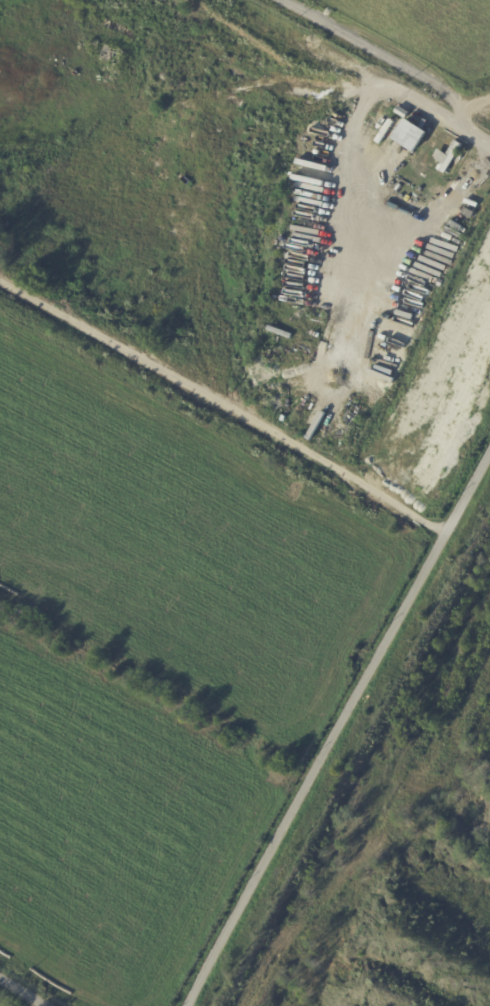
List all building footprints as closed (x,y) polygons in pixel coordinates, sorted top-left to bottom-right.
[(401,107),(411,113),(407,119),(397,113),(400,107),(401,107)] [(427,130),(405,117),(393,138),(414,151),(427,130)] [(437,148),(433,156),(441,161),(437,168),(445,172),(461,143),(454,139),(446,153),(437,148)]
